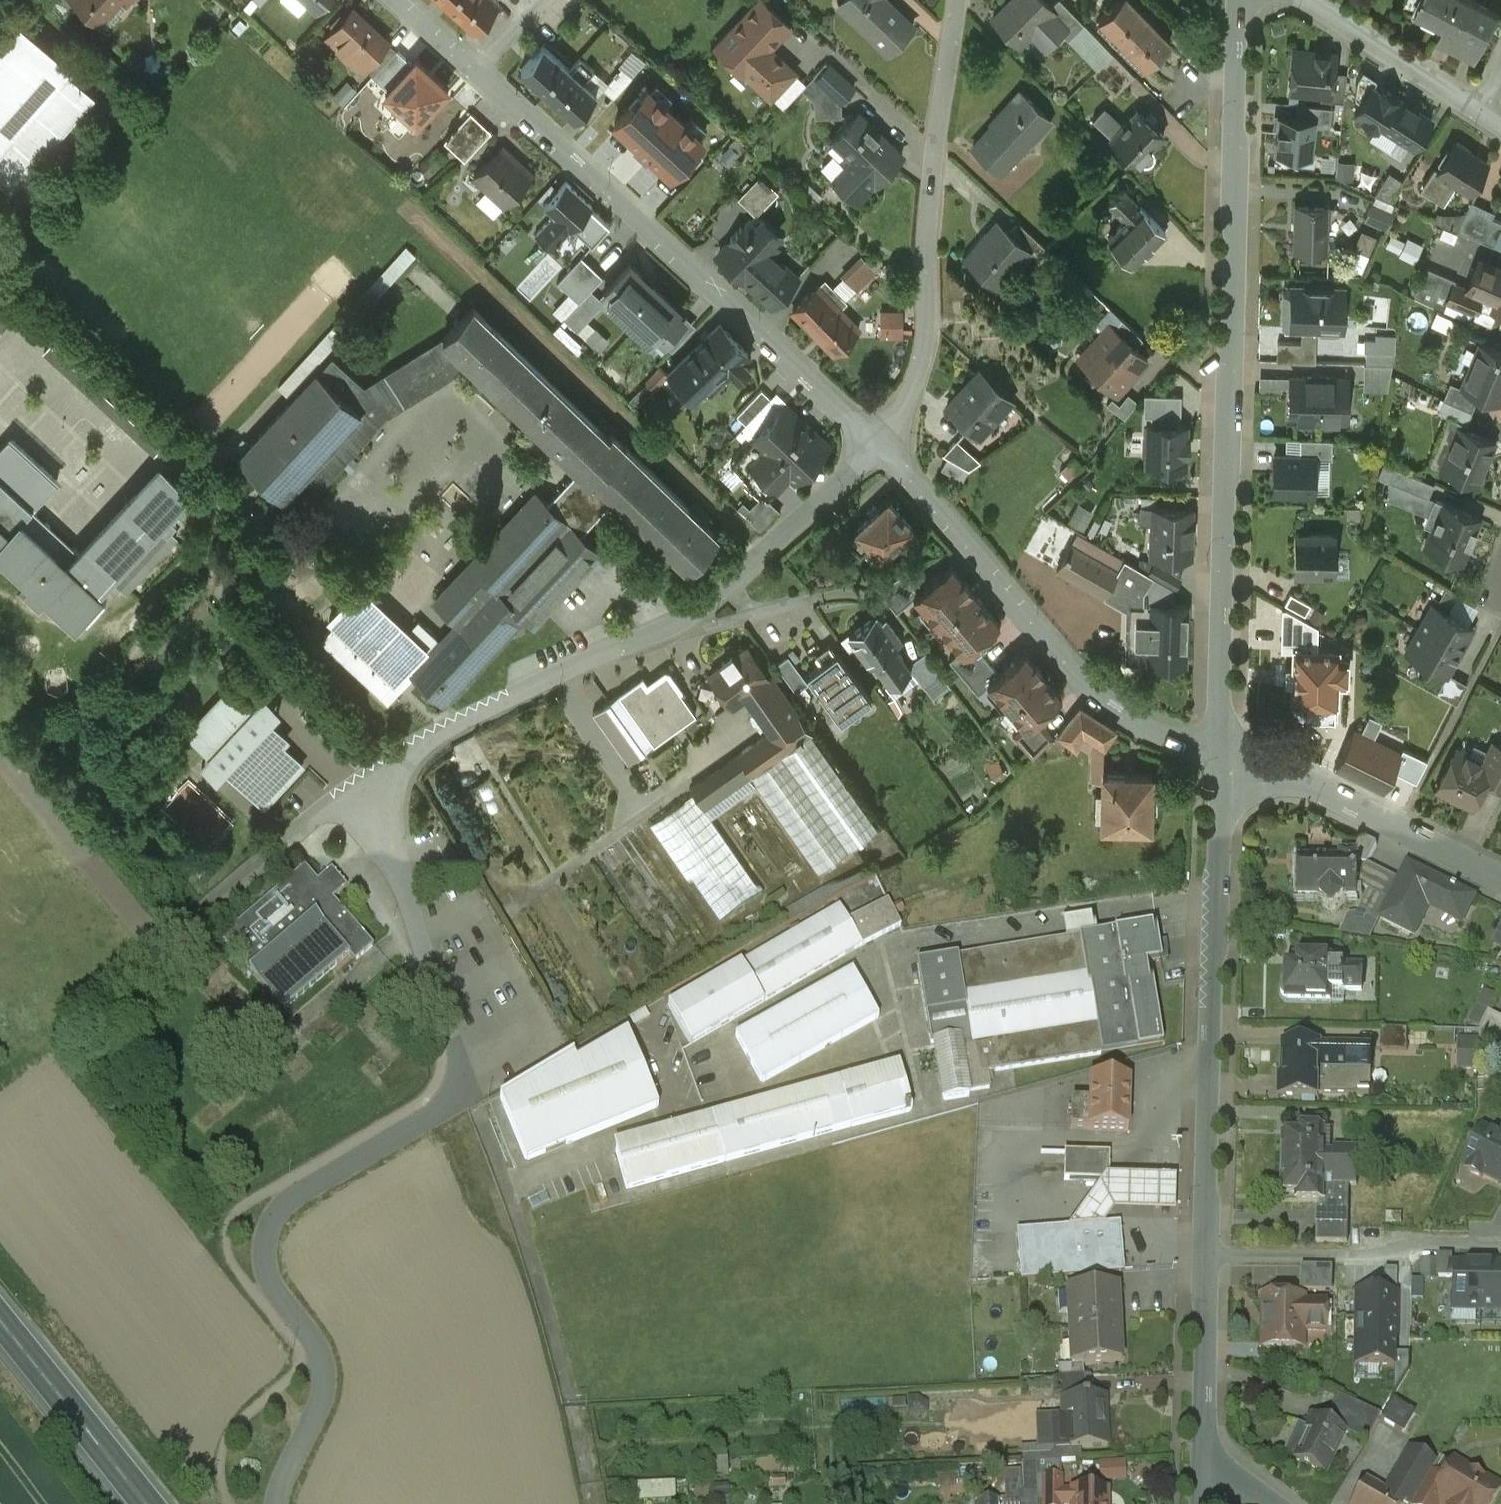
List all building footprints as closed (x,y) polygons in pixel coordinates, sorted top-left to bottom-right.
[(105,9),(113,0),(95,0),(105,9)] [(316,8),(324,0),(307,0),(316,8)] [(473,25),(496,0),(445,0),(473,25)] [(740,18),(734,18),(734,24),(715,45),(723,51),(723,59),(729,65),(738,65),(742,60),(754,71),(773,51),(768,46),(789,24),(763,0),(757,0),(740,18)] [(888,0),(852,0),(846,6),(865,26),(863,27),(887,51),(913,24),(888,0)] [(992,17),(1018,44),(1031,32),(1045,47),(1062,31),(1065,28),(1050,12),(1054,9),(1050,5),(1045,0),(1010,0),(992,17)] [(1062,0),(1055,0),(1050,5),(1054,9),(1050,12),(1065,28),(1062,31),(1068,38),(1084,23),(1062,0)] [(1132,0),(1119,0),(1100,19),(1145,66),(1171,40),(1132,0)] [(1478,0),(1428,0),(1421,14),(1445,26),(1437,40),(1476,60),(1500,11),(1478,0)] [(387,40),(352,7),(325,36),(346,56),(350,52),(363,65),(387,40)] [(19,23),(0,44),(0,143),(62,72),(68,66),(19,23)] [(568,68),(543,44),(521,68),(547,92),(568,68)] [(1335,53),(1294,49),(1291,80),(1309,82),(1308,92),(1321,93),(1331,94),(1333,71),(1335,53)] [(754,71),(750,76),(770,95),(794,70),(773,51),(754,71)] [(1128,71),(1113,55),(1093,73),(1108,90),(1128,71)] [(594,69),(580,56),(569,68),(583,81),(594,69)] [(436,87),(408,60),(385,85),(413,112),(436,87)] [(853,87),(828,64),(817,76),(841,99),(853,87)] [(569,68),(568,68),(547,92),(574,116),(595,92),(583,81),(569,68)] [(1346,72),(1333,71),(1331,94),(1321,93),(1320,99),(1343,101),(1346,72)] [(10,187),(89,96),(62,72),(0,143),(0,178),(10,187)] [(360,87),(337,111),(350,123),(373,99),(360,87)] [(1023,90),(993,122),(995,124),(974,146),(1001,171),(1030,140),(1032,142),(1034,141),(1029,137),(1046,118),(1051,122),(1052,121),(1034,105),(1036,103),(1023,90)] [(1431,119),(1394,95),(1376,121),(1413,145),(1431,119)] [(1297,104),(1296,117),(1316,119),(1315,126),(1332,128),(1334,108),(1297,104)] [(1116,119),(1104,108),(1094,118),(1106,129),(1116,119)] [(1165,134),(1138,109),(1111,137),(1137,163),(1140,160),(1142,161),(1144,162),(1146,162),(1148,161),(1150,161),(1151,160),(1153,158),(1154,156),(1154,153),(1153,151),(1153,149),(1151,148),(1165,134)] [(470,111),(443,140),(464,159),(491,131),(470,111)] [(901,153),(857,111),(833,137),(859,161),(839,182),(856,198),(873,180),(874,182),(901,153)] [(1296,117),(1278,115),(1274,152),(1312,156),(1315,126),(1316,119),(1296,117)] [(649,140),(623,117),(601,141),(627,164),(649,140)] [(1469,148),(1456,139),(1437,169),(1434,166),(1423,184),(1441,196),(1452,179),(1470,191),(1487,162),(1468,149),(1469,148)] [(649,140),(627,164),(654,188),(675,164),(649,140)] [(532,173),(501,145),(473,176),(503,204),(532,173)] [(444,155),(437,147),(418,165),(425,173),(440,160),(440,159),(444,155)] [(1403,180),(1389,171),(1374,194),(1389,201),(1403,180)] [(739,197),(757,215),(780,191),(763,173),(739,197)] [(565,181),(544,205),(554,214),(535,234),(551,249),(570,229),(592,205),(565,181)] [(1141,205),(1140,206),(1124,190),(1110,204),(1125,221),(1108,237),(1134,263),(1167,231),(1141,205)] [(1393,213),(1371,203),(1365,218),(1387,228),(1393,213)] [(1492,213),(1471,203),(1460,227),(1481,236),(1482,237),(1491,216),(1492,213)] [(1326,206),(1295,205),(1294,249),(1299,249),(1299,255),(1315,255),(1315,249),(1325,250),(1326,206)] [(777,234),(755,214),(742,228),(764,248),(777,234)] [(1491,216),(1482,237),(1481,236),(1480,239),(1494,245),(1500,228),(1500,221),(1491,216)] [(998,221),(989,231),(988,231),(965,256),(996,284),(1016,263),(1018,265),(1030,251),(1010,232),(998,221)] [(1040,241),(1019,222),(1010,232),(1030,251),(1040,241)] [(764,248),(742,228),(718,254),(772,304),(796,278),(764,248)] [(1388,248),(1417,261),(1424,245),(1394,232),(1388,248)] [(843,274),(859,289),(878,269),(862,254),(843,274)] [(1478,260),(1468,285),(1497,297),(1492,308),(1500,311),(1500,269),(1478,260)] [(676,307),(629,264),(601,294),(648,337),(657,327),(666,336),(682,318),(673,310),(676,307)] [(834,270),(792,310),(832,351),(858,326),(840,307),(855,292),(834,270)] [(1467,288),(1454,282),(1446,300),(1473,312),(1481,294),(1467,288)] [(1343,288),(1293,286),(1293,290),(1287,289),(1286,305),(1292,305),(1292,326),(1342,328),(1343,288)] [(600,304),(591,296),(577,311),(586,319),(600,304)] [(468,362),(578,468),(592,480),(595,477),(614,495),(610,499),(688,567),(718,537),(610,434),(607,437),(471,306),(442,336),(443,338),(468,362)] [(904,337),(905,309),(882,308),(881,337),(904,337)] [(666,336),(662,340),(671,349),(695,324),(685,315),(666,336)] [(1142,337),(1122,318),(1114,327),(1134,346),(1142,337)] [(719,323),(669,372),(683,387),(697,373),(711,387),(721,377),(722,377),(731,368),(739,375),(747,367),(740,359),(747,352),(719,323)] [(1134,346),(1114,327),(1108,333),(1104,330),(1094,341),(1132,376),(1148,359),(1134,346)] [(468,362),(443,338),(386,375),(397,392),(453,356),(460,367),(468,362)] [(1307,341),(1277,340),(1277,360),(1307,361),(1307,341)] [(1132,376),(1094,341),(1084,352),(1089,356),(1083,363),(1116,393),(1132,376)] [(1483,345),(1475,364),(1472,362),(1462,386),(1498,402),(1500,395),(1500,352),(1483,345)] [(1394,350),(1366,350),(1366,362),(1392,363),(1394,350)] [(365,388),(332,357),(318,372),(316,371),(238,457),(282,497),(284,496),(299,509),(386,414),(368,385),(365,388)] [(659,365),(646,380),(654,388),(669,374),(659,365)] [(1011,399),(979,369),(946,405),(979,435),(1011,399)] [(1312,374),(1306,376),(1291,376),(1290,417),(1317,418),(1319,374),(1312,374)] [(1346,378),(1330,377),(1324,374),(1319,374),(1317,418),(1345,418),(1346,378)] [(1476,398),(1449,386),(1444,398),(1471,410),(1476,398)] [(1180,395),(1145,395),(1145,419),(1151,419),(1180,420),(1180,395)] [(1471,410),(1444,398),(1438,411),(1466,423),(1471,410)] [(815,434),(784,405),(752,439),(763,450),(752,462),(773,482),(785,470),(795,479),(821,451),(823,451),(828,447),(828,444),(817,434),(815,434)] [(1180,420),(1151,419),(1150,476),(1191,477),(1192,420),(1180,420)] [(1494,440),(1459,425),(1450,448),(1449,447),(1440,468),(1474,481),(1485,454),(1488,456),(1494,440)] [(31,579),(26,584),(39,595),(43,591),(74,620),(98,593),(95,590),(109,574),(125,589),(126,587),(125,587),(173,535),(174,535),(175,534),(167,527),(176,517),(170,512),(188,492),(158,465),(136,489),(135,488),(78,550),(80,551),(76,556),(29,512),(55,483),(54,483),(57,480),(39,463),(41,462),(28,451),(27,452),(10,436),(7,439),(6,439),(0,446),(0,551),(31,579)] [(161,448),(150,437),(149,439),(144,444),(155,454),(161,448)] [(980,460),(956,438),(943,453),(948,457),(968,468),(980,460)] [(1332,439),(1300,438),(1300,456),(1314,456),(1314,457),(1331,458),(1332,439)] [(1300,456),(1274,455),(1273,492),(1313,493),(1314,457),(1314,456),(1300,456)] [(968,468),(948,457),(942,468),(962,480),(968,468)] [(773,482),(752,462),(741,473),(762,494),(773,482)] [(1434,482),(1395,466),(1389,480),(1428,496),(1434,482)] [(435,599),(458,621),(493,584),(524,613),(523,613),(532,621),(599,550),(579,531),(592,518),(595,522),(602,515),(598,511),(610,498),(610,499),(614,495),(595,477),(592,480),(578,468),(566,481),(562,478),(555,485),(559,489),(547,502),(536,491),(435,599)] [(1480,516),(1434,497),(1428,511),(1437,514),(1424,545),(1461,561),(1480,516)] [(886,498),(855,528),(845,538),(860,551),(869,543),(881,555),(912,525),(886,498)] [(1192,508),(1153,506),(1151,556),(1191,557),(1192,508)] [(1073,521),(1085,528),(1093,516),(1080,508),(1073,521)] [(1333,536),(1297,535),(1296,568),(1324,569),(1324,575),(1332,575),(1333,536)] [(1118,570),(1073,544),(1062,563),(1058,570),(1104,597),(1105,596),(1120,571),(1118,570)] [(1149,572),(1125,559),(1118,570),(1120,571),(1105,596),(1128,609),(1128,603),(1134,591),(1144,592),(1154,575),(1149,572)] [(1182,577),(1155,561),(1149,572),(1154,575),(1176,588),(1182,577)] [(949,565),(939,573),(938,572),(923,585),(924,586),(914,595),(913,596),(914,597),(914,596),(936,622),(972,590),(969,587),(971,586),(970,585),(964,578),(963,577),(962,578),(950,565),(951,565),(950,564),(949,565)] [(493,584),(458,621),(441,639),(411,671),(413,672),(442,699),(454,687),(456,689),(471,673),(469,671),(523,613),(524,613),(493,584)] [(411,671),(441,639),(418,618),(406,631),(358,586),(329,618),(334,623),(319,638),(386,701),(413,672),(411,671)] [(972,590),(936,622),(960,650),(962,652),(973,643),(998,622),(999,621),(998,620),(998,621),(972,590)] [(1144,592),(1134,591),(1128,603),(1128,609),(1127,636),(1138,636),(1138,645),(1151,646),(1152,603),(1144,602),(1144,592)] [(1310,604),(1290,592),(1284,603),(1304,614),(1310,604)] [(1187,604),(1152,603),(1151,646),(1150,663),(1186,664),(1187,604)] [(1473,628),(1432,604),(1419,627),(1460,651),(1473,628)] [(1294,649),(1317,650),(1318,626),(1286,608),(1282,608),(1281,650),(1294,650),(1294,649)] [(885,626),(875,614),(848,633),(870,663),(873,660),(889,682),(910,666),(894,645),(901,640),(889,623),(885,626)] [(1460,651),(1419,627),(1405,651),(1446,674),(1460,651)] [(960,650),(950,658),(949,659),(949,660),(950,659),(960,672),(982,653),(974,644),(973,643),(962,652),(960,650)] [(724,664),(710,674),(732,705),(751,691),(769,715),(789,701),(771,674),(768,676),(747,648),(734,657),(732,655),(722,662),(724,664)] [(1317,650),(1294,649),(1294,650),(1293,668),(1286,667),(1286,682),(1293,682),(1292,701),(1335,702),(1336,683),(1344,683),(1345,657),(1337,657),(1337,650),(1317,650)] [(939,670),(925,650),(914,659),(928,678),(939,670)] [(1023,651),(1008,664),(1003,664),(1003,668),(998,672),(987,682),(988,683),(1006,704),(1042,673),(1041,671),(1042,669),(1041,668),(1041,669),(1035,662),(1035,661),(1034,660),(1033,662),(1024,652),(1025,651),(1024,650),(1023,651)] [(836,651),(807,672),(840,717),(869,696),(836,651)] [(982,653),(960,672),(977,691),(977,692),(978,693),(979,692),(978,691),(988,683),(987,682),(998,672),(997,671),(982,653)] [(807,681),(788,654),(775,663),(795,690),(807,681)] [(1042,673),(1006,704),(1023,724),(1024,725),(1036,715),(1040,712),(1044,712),(1045,707),(1060,695),(1061,694),(1060,693),(1042,673)] [(661,675),(646,685),(640,677),(618,693),(653,742),(695,712),(670,677),(661,675)] [(255,708),(231,686),(186,734),(210,756),(202,765),(216,779),(225,770),(264,807),(304,764),(283,745),(288,739),(270,722),(279,712),(265,698),(255,708)] [(653,742),(618,693),(592,711),(627,760),(653,742)] [(1079,705),(1057,733),(1075,747),(1083,732),(1094,740),(1104,746),(1115,728),(1079,705)] [(776,727),(739,753),(752,773),(809,733),(810,732),(797,712),(776,727)] [(1036,715),(1024,725),(1023,724),(1013,732),(1012,733),(1013,734),(1013,733),(1031,755),(1032,756),(1033,755),(1052,736),(1053,736),(1054,735),(1053,734),(1052,734),(1037,716),(1036,715)] [(1399,754),(1354,732),(1337,766),(1382,788),(1399,754)] [(878,830),(811,736),(809,733),(752,773),(749,775),(756,786),(818,873),(878,830)] [(1151,772),(1103,770),(1104,746),(1094,740),(1093,778),(1101,779),(1101,792),(1095,792),(1094,818),(1100,818),(1100,824),(1150,825),(1150,807),(1156,808),(1156,790),(1151,789),(1151,772)] [(1492,742),(1482,761),(1480,765),(1490,770),(1486,779),(1500,786),(1500,746),(1492,742)] [(1482,761),(1456,748),(1436,788),(1449,794),(1450,796),(1460,801),(1462,801),(1471,805),(1476,795),(1476,792),(1475,792),(1478,785),(1484,783),(1486,779),(1490,770),(1480,765),(1482,761)] [(739,753),(690,788),(694,794),(711,818),(756,786),(749,775),(752,773),(739,753)] [(694,794),(650,824),(719,924),(763,893),(711,818),(694,794)] [(1376,845),(1365,840),(1364,838),(1361,839),(1362,841),(1356,852),(1358,852),(1357,863),(1367,863),(1367,862),(1376,845)] [(1340,860),(1300,859),(1300,898),(1321,898),(1333,910),(1344,898),(1357,899),(1357,884),(1357,863),(1358,852),(1356,852),(1340,852),(1340,860)] [(1380,869),(1367,862),(1367,863),(1357,863),(1357,884),(1369,889),(1369,890),(1380,869)] [(1474,897),(1408,864),(1400,879),(1381,918),(1414,934),(1432,899),(1445,905),(1442,911),(1462,921),(1474,897)] [(317,881),(304,866),(220,938),(283,1011),(331,969),(348,954),(354,961),(374,945),(332,898),(346,886),(331,869),(317,881)] [(1400,879),(1380,869),(1369,890),(1369,889),(1360,907),(1381,918),(1400,879)] [(838,908),(668,1005),(691,1044),(856,950),(899,927),(901,926),(888,900),(846,922),(838,908)] [(1082,936),(957,957),(917,963),(931,1043),(933,1043),(933,1041),(959,1037),(968,1092),(989,1088),(986,1072),(1100,1054),(1101,1055),(1162,1045),(1149,962),(1160,960),(1157,941),(1158,941),(1155,924),(1081,936),(1082,936)] [(1332,958),(1304,957),(1304,963),(1288,963),(1287,982),(1285,982),(1282,984),(1281,995),(1284,998),(1287,998),(1287,999),(1331,1000),(1331,990),(1343,990),(1344,966),(1332,965),(1332,958)] [(1362,966),(1344,966),(1343,990),(1361,990),(1362,966)] [(852,970),(735,1036),(761,1083),(878,1017),(852,970)] [(1489,1011),(1480,1030),(1479,1038),(1500,1048),(1500,1017),(1489,1011)] [(1408,1028),(1381,1027),(1381,1049),(1407,1049),(1408,1028)] [(627,1031),(575,1062),(572,1055),(573,1055),(573,1054),(500,1098),(525,1161),(658,1107),(627,1031)] [(959,1037),(933,1041),(933,1043),(943,1101),(968,1096),(968,1092),(959,1037)] [(1319,1043),(1285,1043),(1284,1074),(1278,1074),(1278,1095),(1318,1095),(1318,1093),(1360,1094),(1359,1095),(1370,1095),(1370,1091),(1361,1091),(1361,1075),(1365,1075),(1366,1045),(1319,1044),(1319,1043)] [(899,1064),(711,1117),(724,1163),(852,1127),(909,1112),(909,1111),(911,1110),(899,1064)] [(1129,1079),(1089,1078),(1089,1101),(1071,1101),(1070,1128),(1088,1129),(1088,1130),(1128,1131),(1129,1079)] [(711,1117),(672,1128),(615,1152),(626,1190),(724,1163),(711,1117)] [(1324,1128),(1288,1128),(1288,1134),(1284,1134),(1282,1194),(1287,1194),(1286,1201),(1323,1201),(1323,1177),(1324,1153),(1324,1128)] [(1483,1128),(1464,1165),(1469,1168),(1468,1171),(1482,1178),(1483,1175),(1500,1185),(1500,1137),(1483,1128)] [(1357,1147),(1334,1147),(1334,1153),(1324,1153),(1323,1177),(1333,1177),(1333,1183),(1356,1184),(1357,1147)] [(1108,1153),(1064,1152),(1064,1178),(1107,1178),(1108,1153)] [(1176,1177),(1107,1178),(1070,1227),(1077,1227),(1085,1234),(1092,1225),(1105,1224),(1115,1211),(1176,1212),(1176,1177)] [(1348,1209),(1316,1209),(1316,1225),(1316,1241),(1347,1241),(1348,1209)] [(1401,1212),(1387,1212),(1387,1222),(1400,1222),(1401,1212)] [(1105,1224),(1092,1225),(1085,1234),(1077,1227),(1070,1227),(1017,1231),(1016,1231),(1020,1281),(1124,1273),(1123,1271),(1119,1271),(1116,1224),(1105,1224)] [(1453,1254),(1438,1254),(1437,1276),(1452,1277),(1452,1264),(1453,1254)] [(1436,1259),(1420,1259),(1420,1275),(1436,1275),(1436,1259)] [(1474,1265),(1452,1264),(1452,1277),(1451,1309),(1480,1310),(1481,1263),(1477,1263),(1474,1265)] [(1488,1265),(1486,1263),(1481,1263),(1480,1310),(1500,1310),(1500,1265),(1488,1265)] [(1333,1266),(1301,1266),(1301,1290),(1332,1291),(1333,1266)] [(1385,1270),(1385,1294),(1397,1295),(1398,1270),(1385,1270)] [(1117,1287),(1067,1289),(1067,1291),(1072,1291),(1073,1312),(1068,1312),(1068,1314),(1069,1314),(1070,1341),(1069,1341),(1070,1342),(1074,1342),(1076,1363),(1071,1364),(1071,1365),(1121,1363),(1121,1361),(1120,1361),(1118,1331),(1119,1331),(1119,1329),(1118,1329),(1117,1320),(1118,1320),(1118,1318),(1117,1318),(1116,1289),(1117,1288),(1117,1287)] [(1355,1319),(1397,1320),(1397,1295),(1385,1294),(1355,1294),(1355,1319)] [(1302,1298),(1262,1298),(1262,1348),(1301,1349),(1302,1331),(1324,1331),(1324,1304),(1302,1303),(1302,1298)] [(1355,1319),(1355,1343),(1396,1343),(1397,1320),(1355,1319)] [(1354,1368),(1396,1368),(1396,1343),(1355,1343),(1354,1368)] [(1083,1377),(1059,1378),(1060,1390),(1085,1388),(1083,1377)] [(1104,1398),(1087,1398),(1087,1397),(1085,1397),(1085,1388),(1060,1390),(1061,1416),(1052,1417),(1054,1450),(1081,1448),(1107,1447),(1104,1398)] [(1413,1411),(1392,1399),(1380,1420),(1400,1432),(1413,1411)] [(1379,1414),(1354,1403),(1348,1416),(1353,1419),(1373,1428),(1379,1414)] [(1345,1432),(1312,1417),(1307,1429),(1298,1425),(1284,1454),(1290,1457),(1289,1459),(1324,1475),(1345,1432)] [(1373,1428),(1353,1419),(1347,1433),(1366,1442),(1373,1428)] [(1054,1450),(1020,1451),(1021,1463),(1035,1462),(1081,1460),(1081,1448),(1054,1450)] [(1434,1465),(1409,1450),(1391,1481),(1416,1497),(1429,1475),(1434,1465)] [(1102,1461),(1103,1480),(1127,1479),(1126,1459),(1102,1461)] [(1035,1462),(1021,1463),(1022,1493),(1036,1492),(1037,1492),(1035,1462)] [(1429,1475),(1412,1503),(1489,1503),(1499,1488),(1453,1462),(1441,1482),(1429,1475)] [(1044,1478),(1044,1503),(1060,1503),(1060,1492),(1060,1478),(1044,1478)] [(1385,1491),(1365,1480),(1351,1503),(1400,1503),(1401,1502),(1404,1503),(1412,1503),(1416,1497),(1391,1481),(1385,1491)] [(674,1483),(637,1485),(638,1495),(675,1494),(674,1483)] [(1071,1491),(1071,1492),(1060,1492),(1060,1503),(1107,1503),(1107,1491),(1071,1491)]
